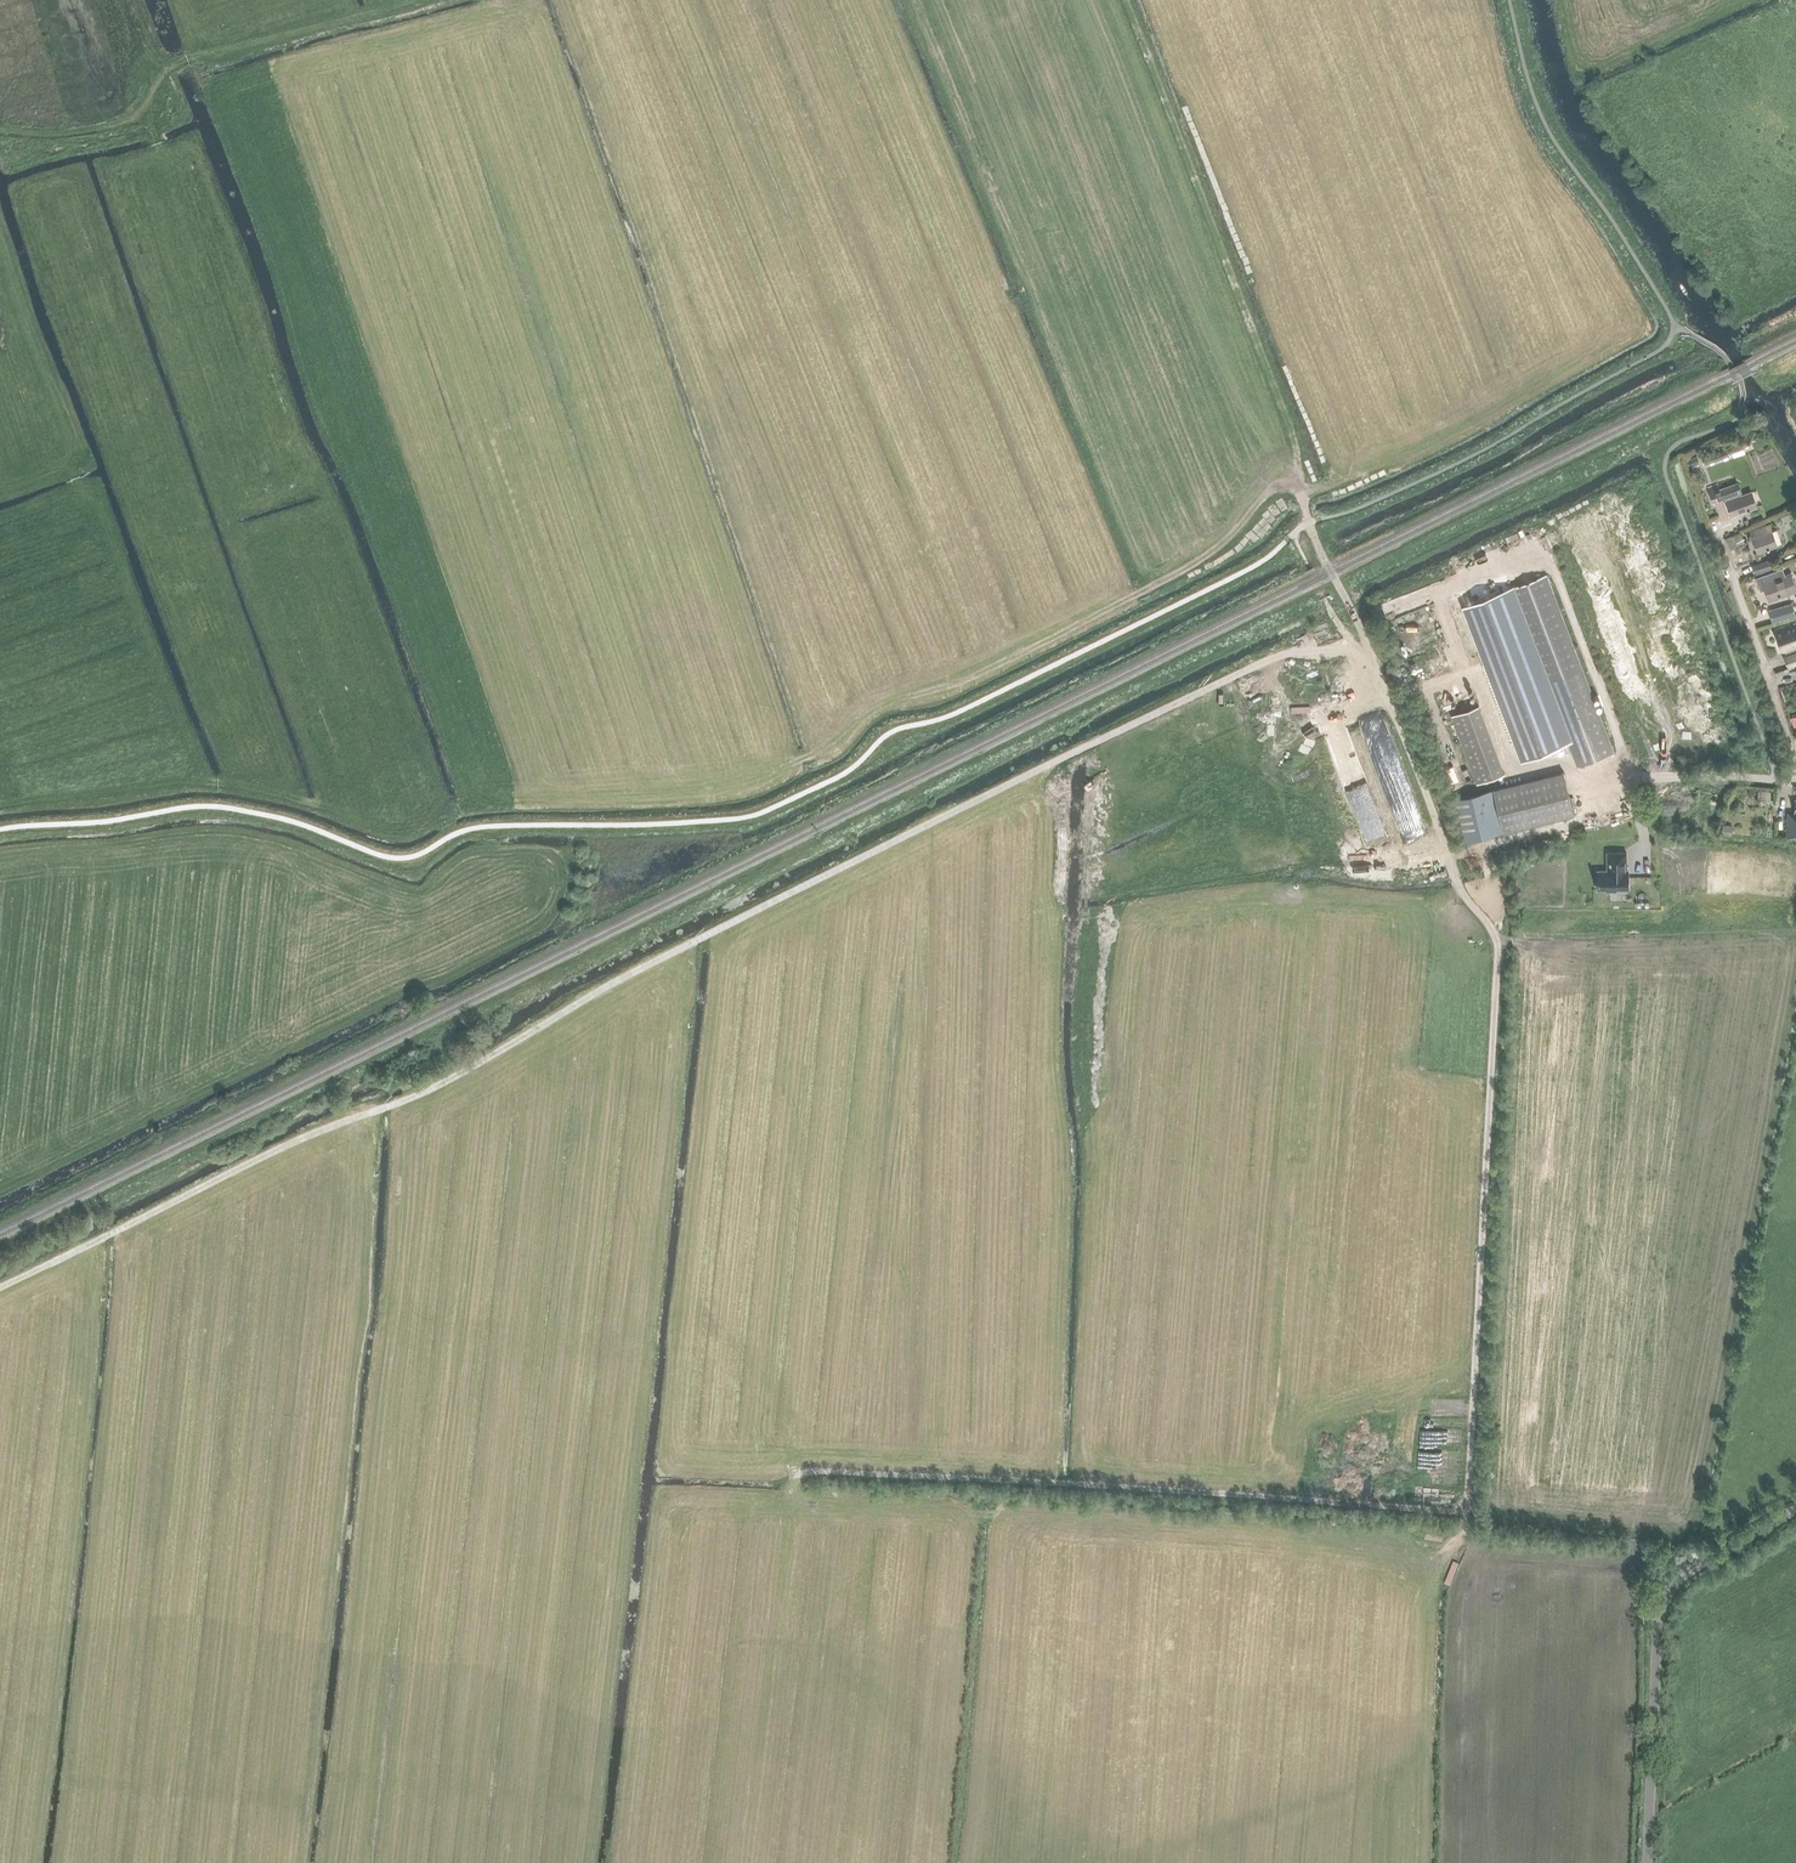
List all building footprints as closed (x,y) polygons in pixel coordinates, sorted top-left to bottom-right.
[(1731,447),(1727,448),(1729,452),(1739,448),(1740,450),(1744,448),(1742,442),(1731,446),(1731,447)] [(1702,458),(1704,464),(1704,465),(1741,452),(1740,450),(1739,448),(1729,452),(1727,448),(1702,458)] [(1712,501),(1724,497),(1731,515),(1747,509),(1748,510),(1750,509),(1750,508),(1756,506),(1751,492),(1741,495),(1740,491),(1737,483),(1718,489),(1717,485),(1708,488),(1712,501)] [(1753,538),(1758,552),(1776,545),(1781,543),(1776,530),(1771,531),(1768,525),(1751,531),(1753,538)] [(1769,570),(1777,568),(1774,559),(1766,562),(1769,570)] [(1765,560),(1750,564),(1753,575),(1768,570),(1765,560)] [(1769,599),(1778,595),(1778,596),(1781,595),(1780,594),(1795,589),(1795,587),(1791,575),(1784,577),(1781,569),(1782,568),(1756,578),(1760,590),(1765,589),(1769,599)] [(1509,589),(1464,606),(1518,748),(1530,744),(1535,756),(1564,744),(1566,751),(1571,749),(1577,767),(1614,753),(1546,575),(1509,589)] [(1782,612),(1770,615),(1773,623),(1795,617),(1795,616),(1792,604),(1781,607),(1782,612)] [(1782,649),(1795,644),(1795,622),(1775,629),(1782,649)] [(1788,667),(1795,664),(1795,653),(1784,657),(1788,667)] [(1500,774),(1478,704),(1450,713),(1472,783),(1500,774)] [(1492,789),(1503,831),(1574,814),(1563,772),(1492,789)] [(1452,798),(1463,842),(1502,832),(1491,789),(1452,798)] [(1795,839),(1795,800),(1794,799),(1794,813),(1787,812),(1785,838),(1795,839)] [(1723,824),(1721,833),(1731,835),(1733,826),(1723,824)] [(1596,870),(1597,890),(1629,890),(1629,869),(1627,869),(1627,851),(1606,851),(1606,869),(1596,870)]
